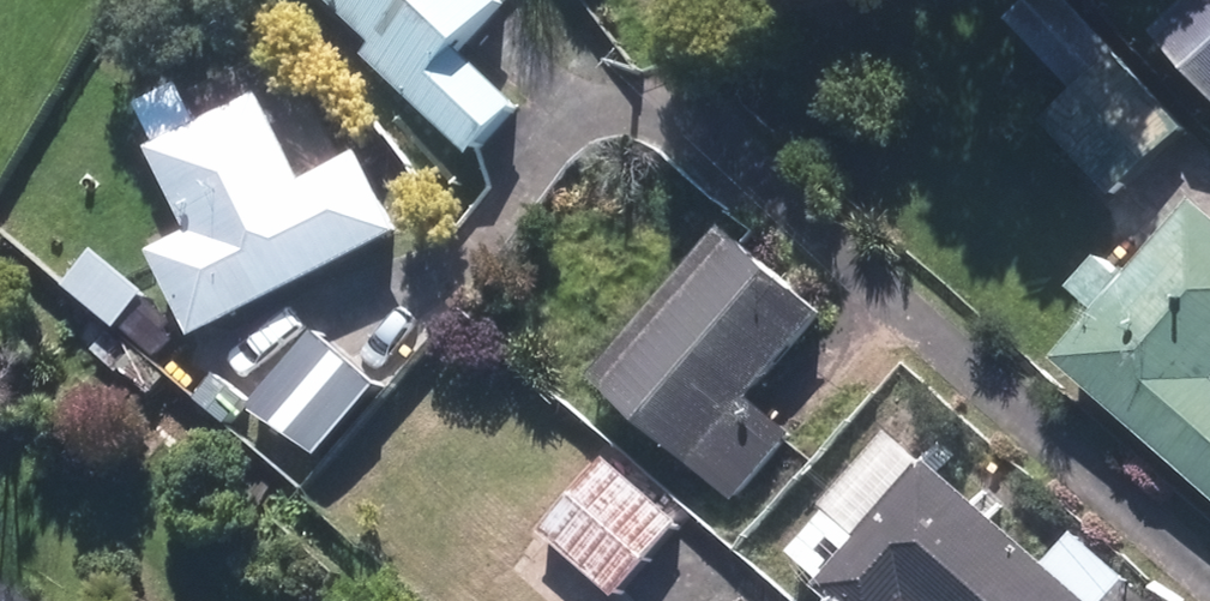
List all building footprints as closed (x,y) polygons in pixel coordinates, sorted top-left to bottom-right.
[(376,47),(364,60),(476,162),(523,111),(464,56),(488,30),(509,7),(501,0),(324,0),(376,47)] [(1188,133),(1065,0),(1028,0),(1003,22),(1073,98),(1041,128),(1110,204),(1188,133)] [(1165,2),(1184,22),(1159,45),(1209,99),(1209,0),(1167,0),(1165,2)] [(197,345),(402,245),(362,163),(305,190),(262,103),(203,132),(183,92),(141,113),(160,153),(152,157),(195,244),(157,262),(197,345)] [(102,250),(66,197),(28,222),(64,276),(102,250)] [(1209,505),(1209,220),(1202,213),(1136,288),(1110,265),(1078,301),(1105,324),(1060,376),(1209,505)] [(826,323),(726,232),(588,383),(730,511),(794,441),(753,403),(826,323)] [(344,360),(311,329),(242,405),(302,459),(371,384),(344,360)] [(1127,586),(1074,538),(1046,569),(897,437),(826,516),(831,520),(793,561),(823,588),(815,597),(819,600),(1114,600),(1127,586)] [(544,538),(613,600),(617,600),(689,523),(618,458),(544,538)]
